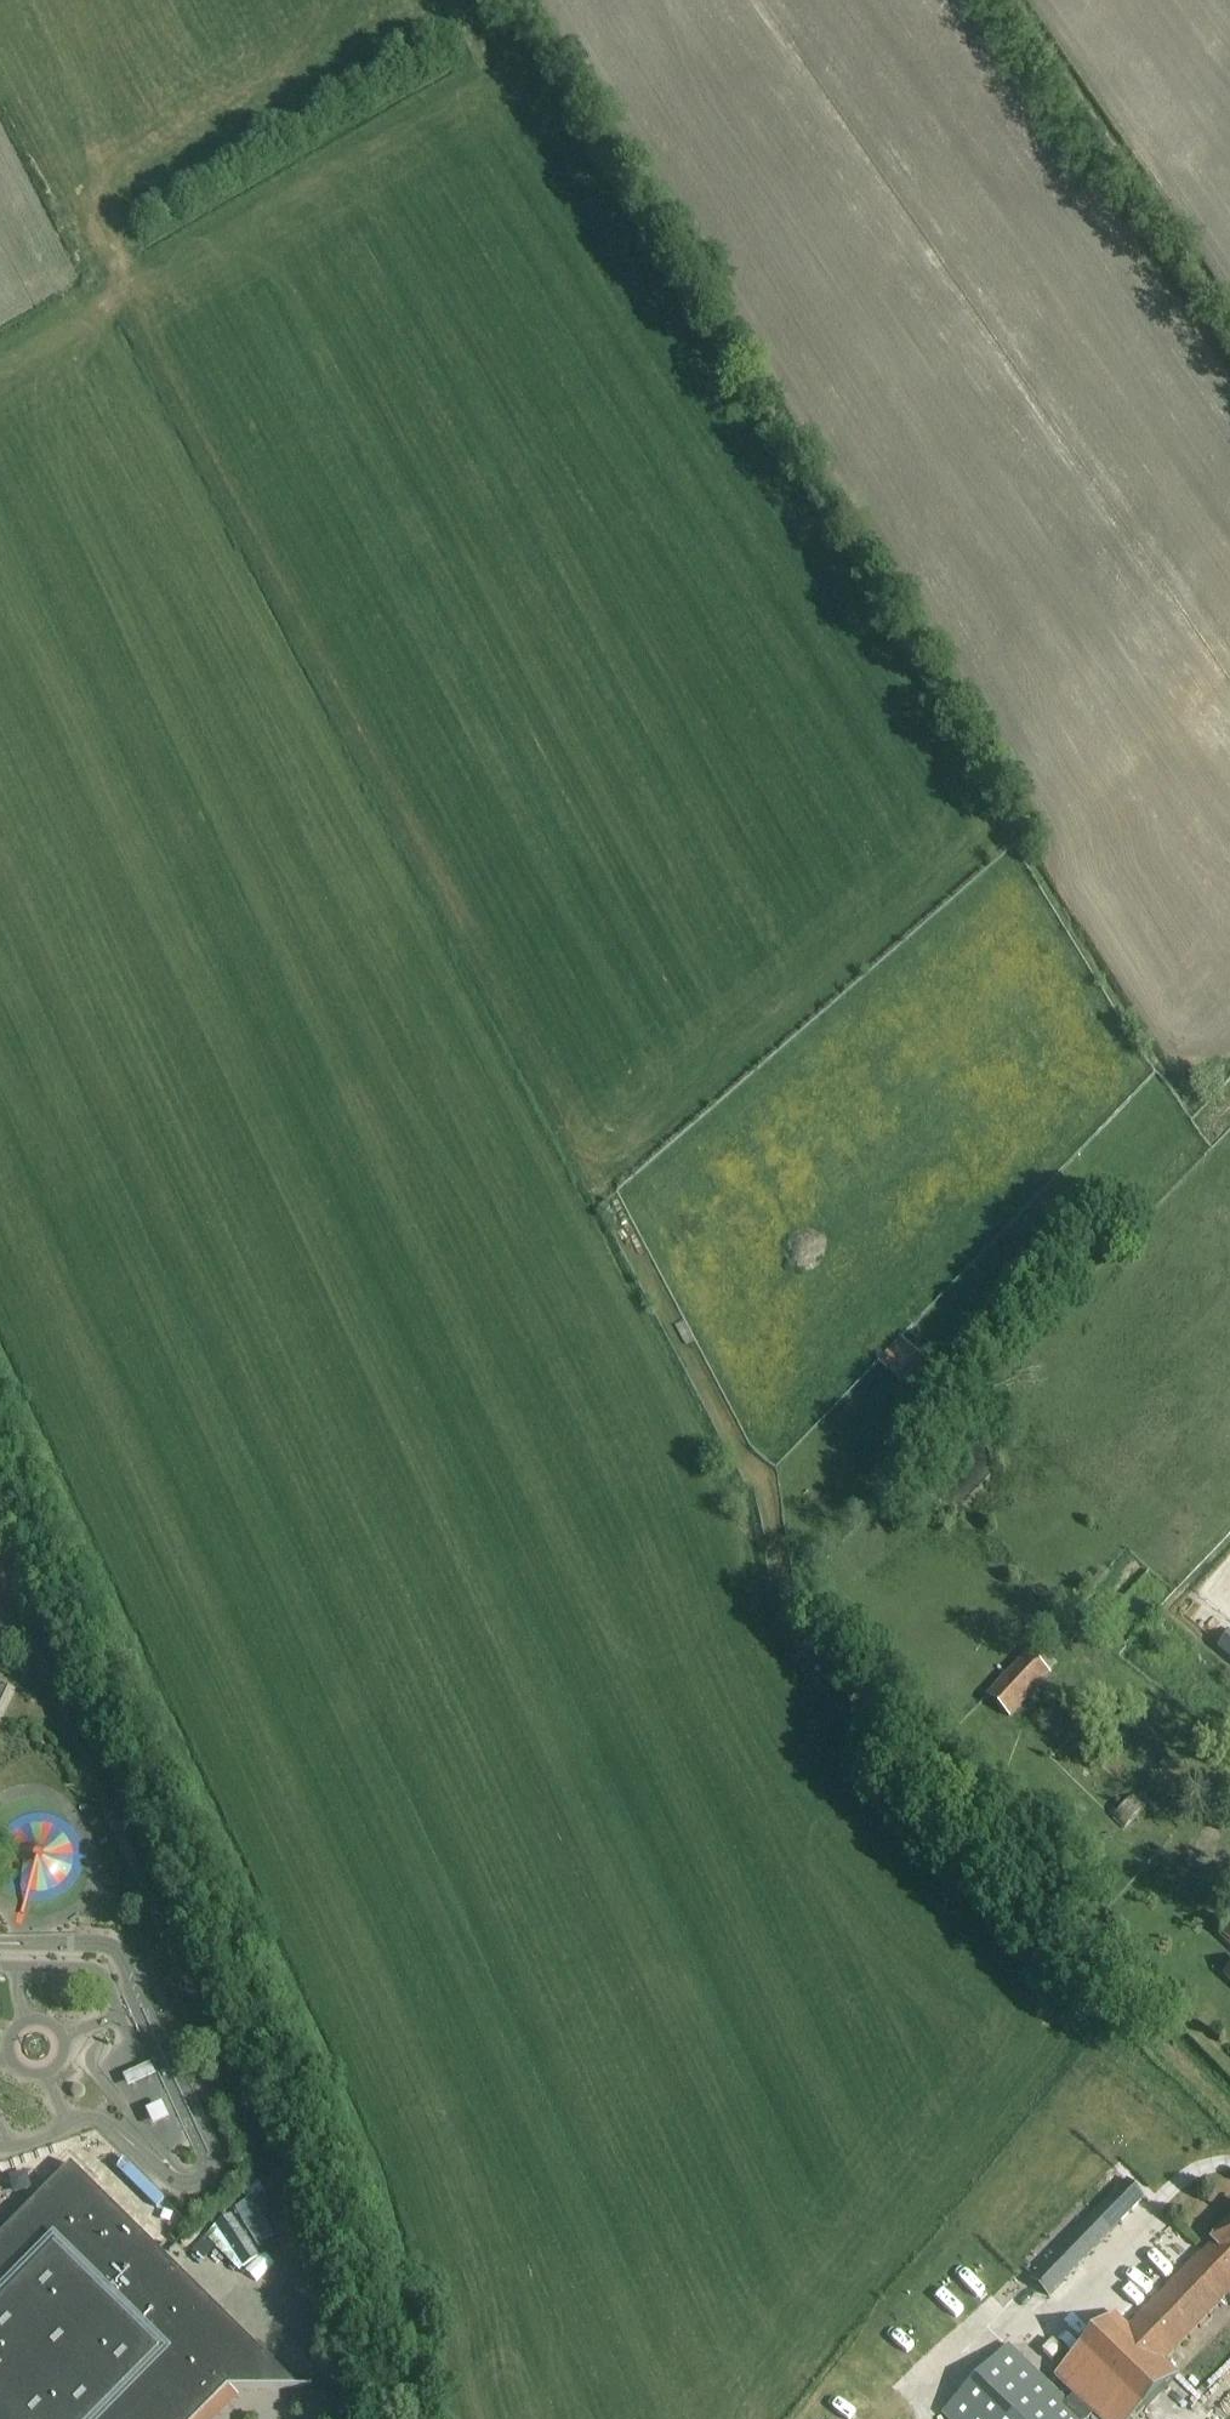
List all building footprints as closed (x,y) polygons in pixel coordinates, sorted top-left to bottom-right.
[(922,1358),(909,1346),(886,1369),(900,1382),(922,1358)] [(1229,1659),(1229,1631),(1229,1630),(1225,1634),(1228,1637),(1218,1649),(1229,1659)] [(988,1697),(1010,1718),(1051,1675),(1028,1654),(988,1697)] [(4,1703),(10,1690),(0,1685),(0,1712),(4,1703)] [(313,2390),(313,2387),(311,2387),(311,2388),(297,2388),(160,2253),(71,2165),(0,2237),(0,2418),(199,2418),(228,2389),(313,2390)] [(1145,2198),(1128,2182),(1032,2280),(1049,2297),(1145,2198)] [(260,2249),(276,2239),(252,2200),(236,2209),(260,2249)] [(243,2269),(259,2258),(231,2216),(215,2226),(243,2269)] [(942,2415),(946,2418),(1090,2418),(1094,2415),(1098,2418),(1135,2418),(1178,2375),(1164,2362),(1192,2333),(1229,2294),(1229,2223),(1212,2242),(1213,2244),(1204,2254),(1202,2252),(1192,2262),(1129,2327),(1116,2314),(1055,2377),(1055,2378),(1073,2395),(1067,2402),(1009,2346),(942,2415)] [(1128,2302),(1118,2313),(1129,2323),(1139,2313),(1128,2302)]
